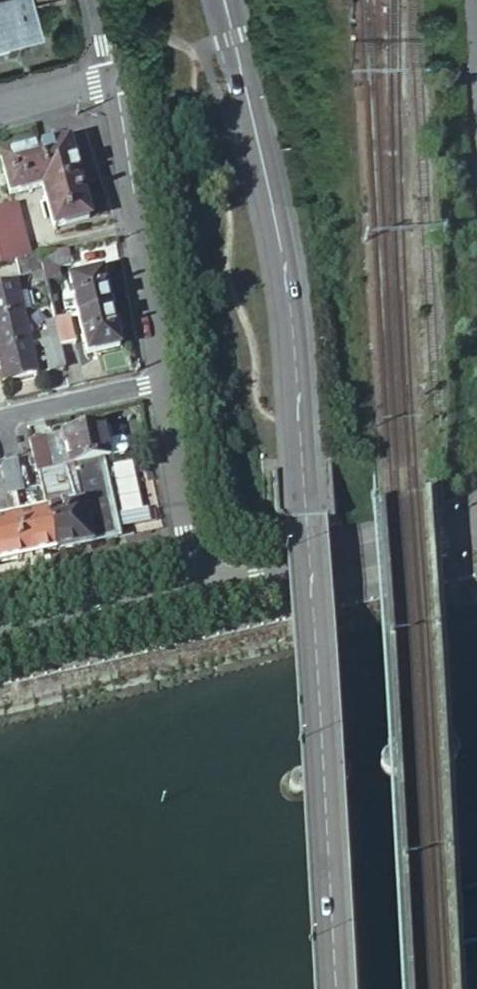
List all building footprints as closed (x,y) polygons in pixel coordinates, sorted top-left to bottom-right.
[(0,0),(0,52),(10,49),(8,42),(38,34),(29,0),(1,0),(0,0)] [(10,196),(49,184),(60,226),(89,219),(70,150),(62,144),(0,161),(10,196)] [(0,207),(0,254),(3,264),(16,261),(30,258),(15,203),(0,207)] [(72,264),(69,249),(40,256),(44,273),(45,278),(61,275),(60,267),(72,264)] [(19,278),(44,273),(40,256),(30,258),(16,261),(19,278)] [(80,315),(109,309),(100,271),(79,276),(72,278),(80,315)] [(22,313),(15,282),(0,285),(0,318),(22,313)] [(117,346),(109,309),(80,315),(88,353),(117,346)] [(22,313),(0,318),(0,349),(28,342),(22,313)] [(71,317),(55,321),(57,335),(60,347),(77,343),(71,317)] [(49,370),(64,366),(60,347),(57,335),(42,339),(49,370)] [(3,381),(35,374),(28,342),(0,349),(0,367),(3,381)] [(100,424),(62,433),(69,467),(100,460),(108,458),(104,439),(100,424)] [(62,433),(44,438),(52,471),(69,467),(62,433)] [(108,458),(123,455),(127,446),(125,439),(119,436),(104,439),(108,458)] [(29,441),(32,458),(36,474),(40,473),(52,471),(44,438),(29,441)] [(24,490),(18,460),(2,464),(9,493),(24,490)] [(52,471),(40,473),(42,486),(48,512),(57,552),(118,539),(100,460),(69,467),(52,471)] [(22,559),(57,552),(48,512),(14,519),(22,559)] [(22,559),(14,519),(0,522),(0,564),(22,559)]
